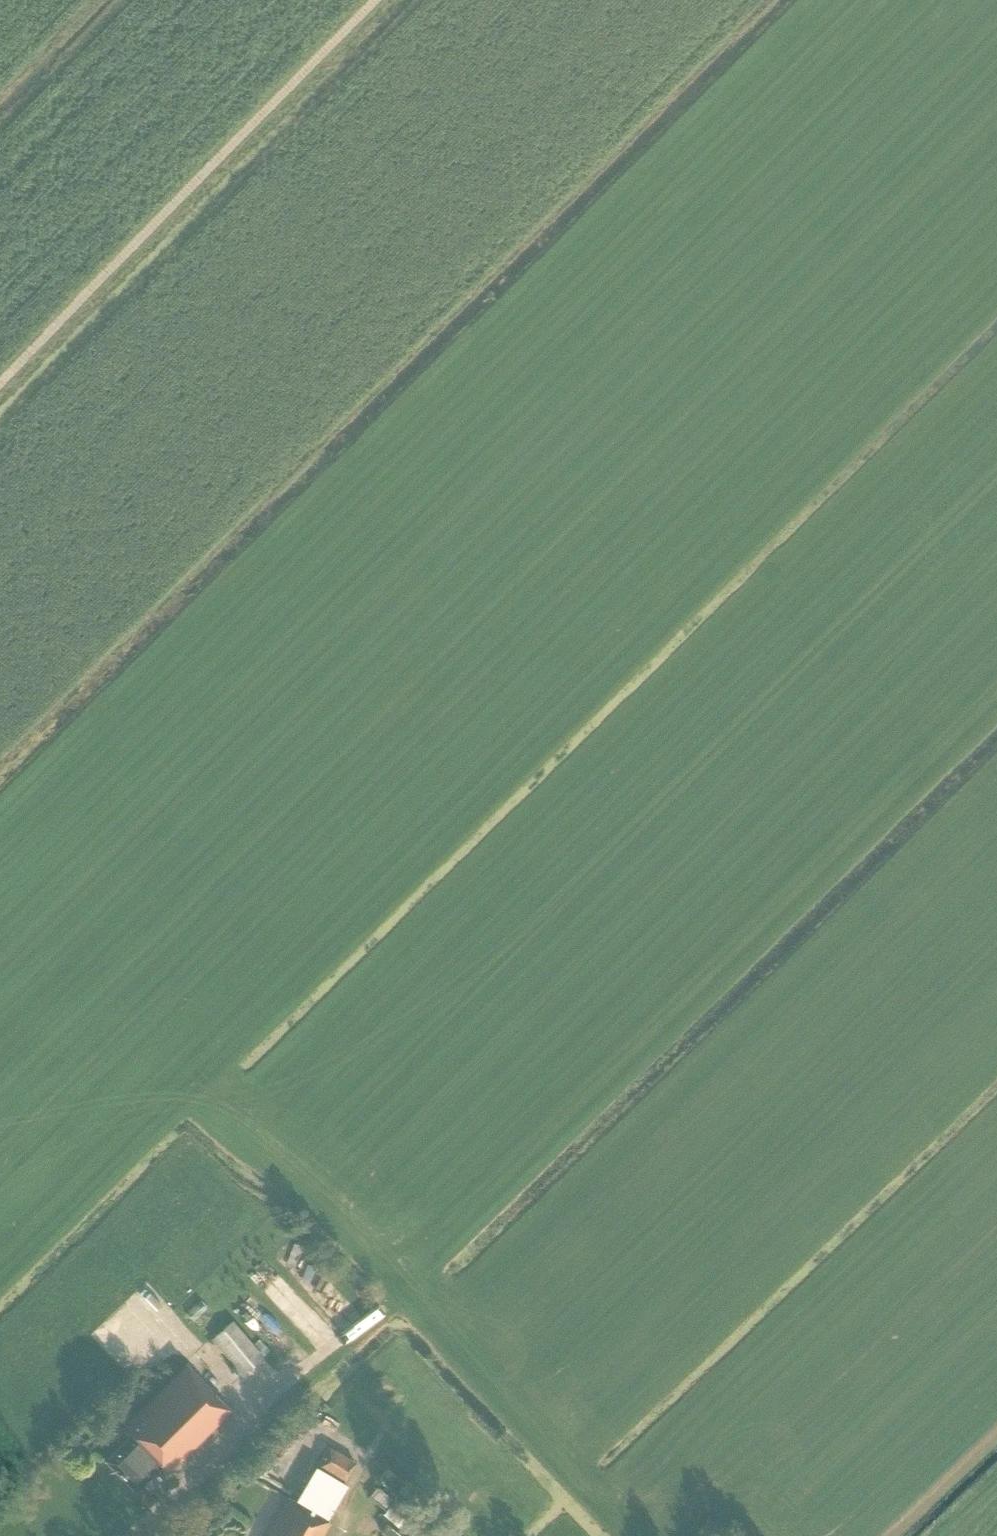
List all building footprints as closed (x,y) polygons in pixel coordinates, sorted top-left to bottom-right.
[(210,1338),(241,1374),(262,1357),(231,1320),(210,1338)] [(133,1491),(158,1466),(165,1473),(203,1436),(202,1435),(226,1412),(211,1397),(214,1393),(186,1365),(121,1428),(128,1436),(103,1460),(133,1491)] [(355,1462),(327,1445),(314,1468),(312,1467),(293,1501),(287,1498),(264,1535),(265,1535),(320,1535),(328,1522),(325,1520),(344,1486),(342,1484),(355,1462)] [(364,1491),(379,1466),(370,1460),(355,1486),(364,1491)] [(396,1475),(385,1467),(375,1479),(386,1487),(396,1475)] [(375,1485),(369,1493),(386,1506),(383,1509),(418,1535),(430,1535),(435,1529),(433,1527),(434,1525),(395,1495),(393,1498),(375,1485)]
